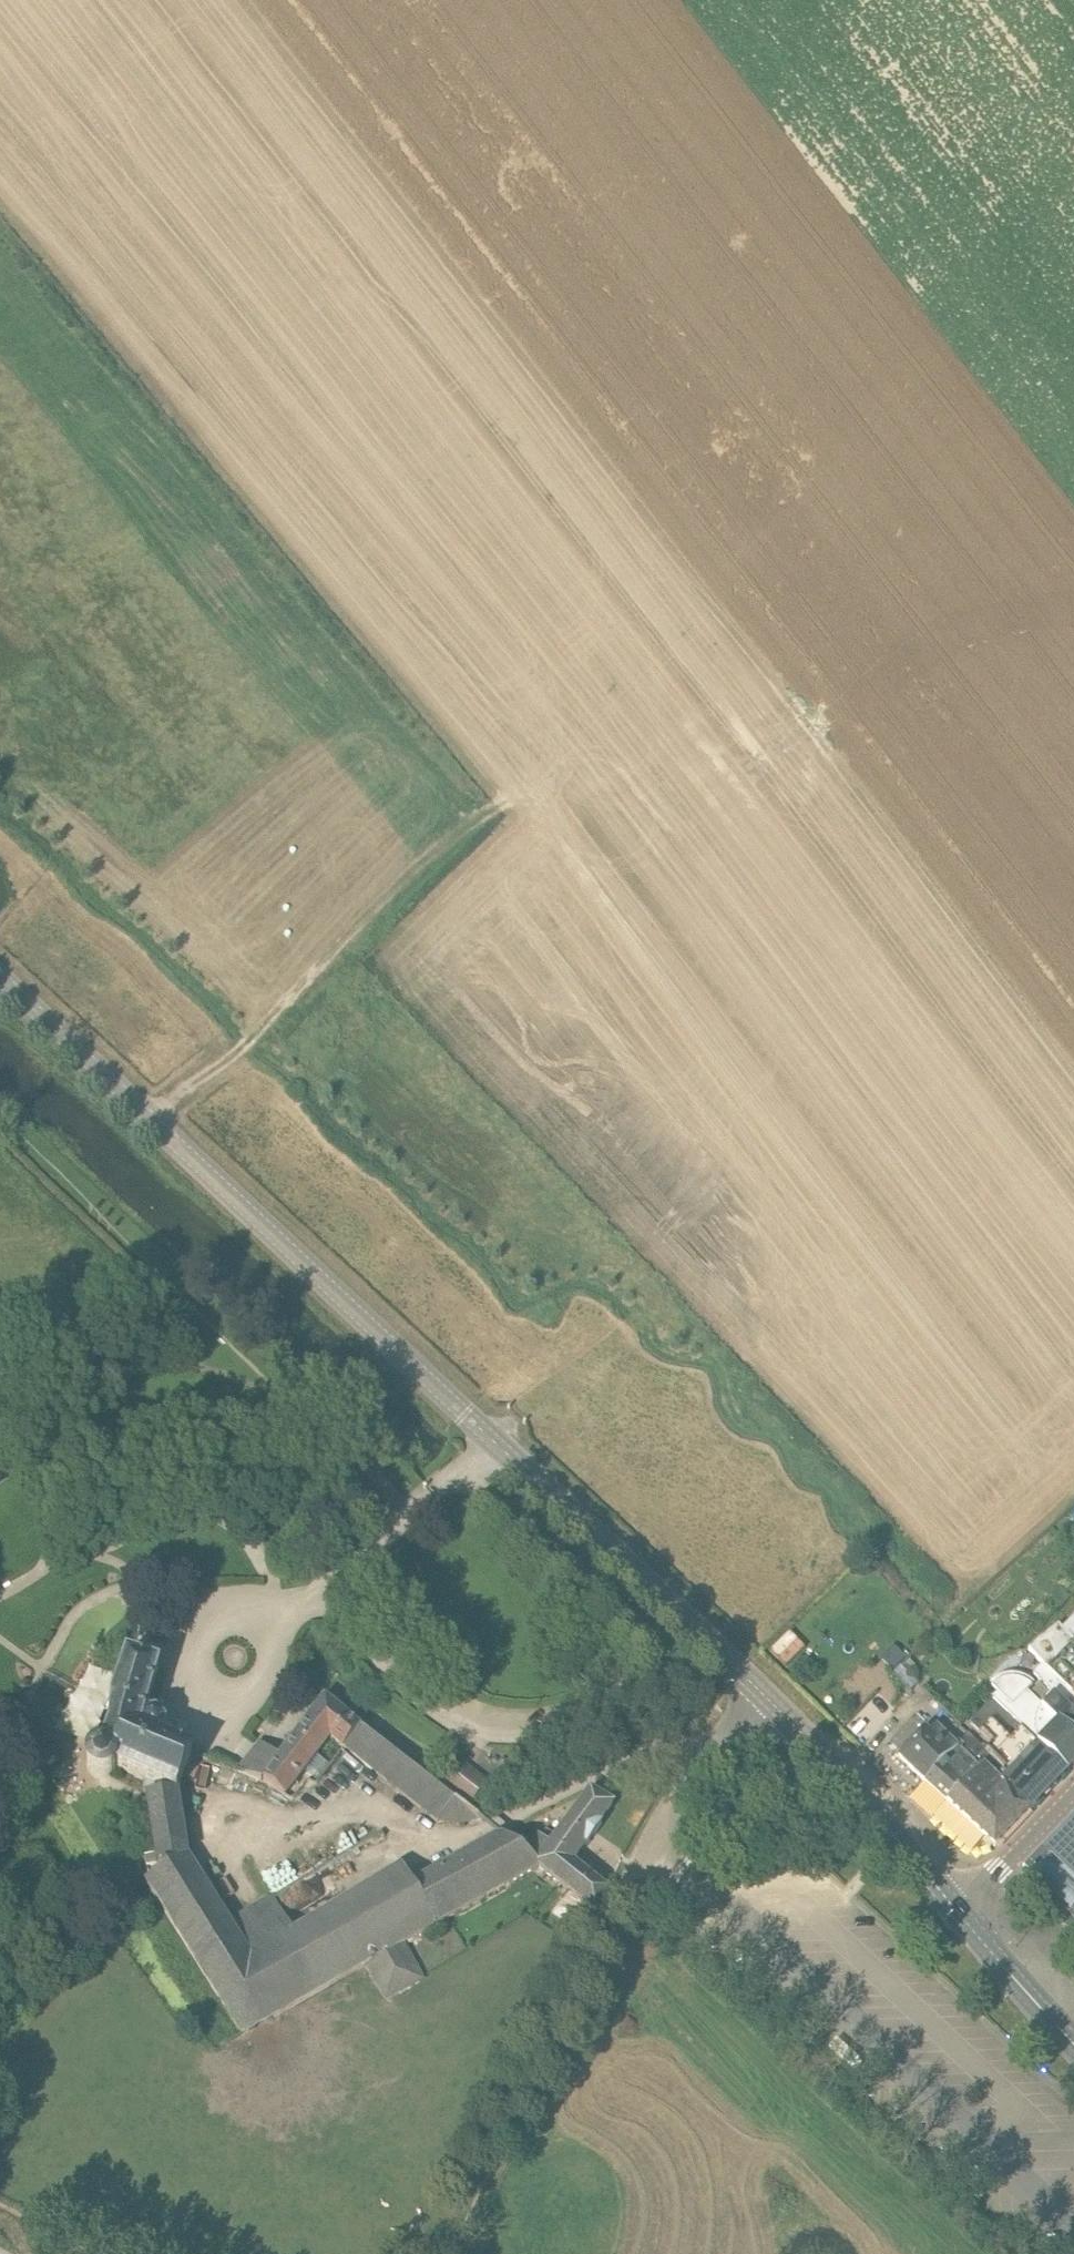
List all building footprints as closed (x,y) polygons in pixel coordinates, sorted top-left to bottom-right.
[(1062,1629),(1058,1626),(1028,1651),(1041,1664),(1058,1680),(1073,1695),(1073,1616),(1062,1629)] [(144,1716),(159,1666),(126,1656),(110,1702),(108,1724),(100,1748),(92,1750),(88,1756),(86,1762),(88,1769),(92,1775),(98,1778),(105,1778),(111,1775),(116,1770),(144,1777),(151,1771),(181,1781),(192,1751),(160,1739),(165,1726),(155,1714),(144,1716)] [(1032,1674),(1049,1690),(1058,1680),(1041,1664),(1032,1674)] [(1058,1680),(1049,1690),(1053,1694),(1041,1706),(1028,1692),(1034,1682),(1023,1675),(1016,1674),(1009,1673),(1002,1675),(996,1677),(989,1683),(997,1692),(1073,1759),(1073,1695),(1058,1680)] [(1073,1762),(1073,1759),(997,1692),(970,1723),(983,1736),(993,1724),(1011,1741),(996,1756),(1007,1767),(1003,1772),(1007,1776),(1003,1781),(1031,1808),(1073,1762)] [(349,1716),(333,1703),(324,1698),(279,1756),(266,1746),(260,1741),(238,1770),(269,1782),(286,1798),(330,1740),(349,1716)] [(481,1819),(455,1799),(361,1726),(349,1716),(330,1740),(436,1823),(452,1823),(461,1823),(473,1822),(481,1819)] [(984,1763),(982,1766),(958,1745),(959,1744),(934,1722),(927,1730),(925,1727),(898,1757),(995,1846),(1031,1808),(1003,1781),(984,1763)] [(973,1738),(965,1745),(977,1756),(984,1748),(973,1738)] [(446,1776),(471,1796),(489,1774),(463,1754),(446,1776)] [(177,1791),(181,1781),(151,1771),(144,1777),(157,1866),(146,1872),(150,1879),(146,1882),(241,2034),(366,1964),(386,1998),(422,1978),(402,1944),(539,1866),(526,1854),(499,1833),(412,1883),(401,1863),(293,1930),(271,1894),(232,1922),(189,1857),(179,1791),(177,1791)] [(599,1822),(612,1803),(590,1790),(550,1844),(539,1836),(526,1854),(539,1866),(595,1911),(606,1890),(572,1862),(584,1844),(586,1845),(602,1823),(599,1822)] [(1043,1851),(1042,1851),(1022,1872),(1023,1873),(1031,1880),(1073,1921),(1073,1818),(1043,1851)]
